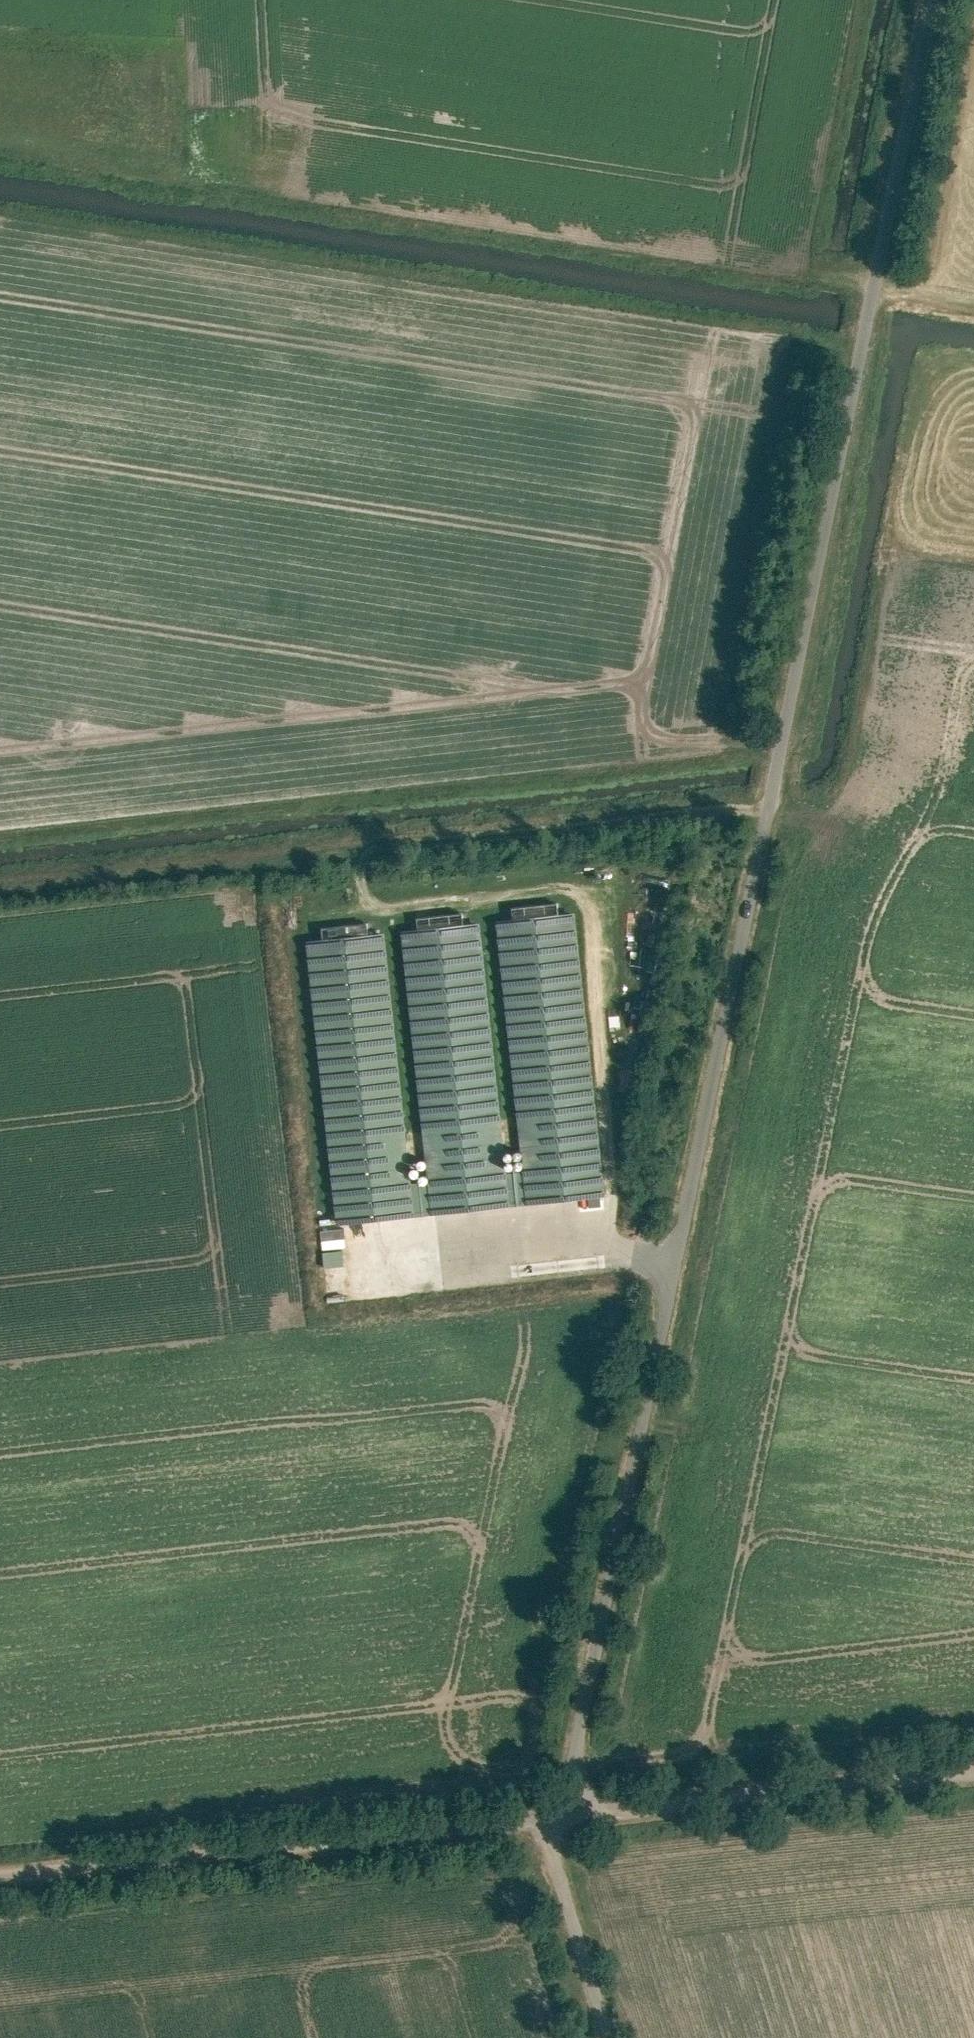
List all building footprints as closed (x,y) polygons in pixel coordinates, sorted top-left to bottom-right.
[(527,1181),(529,1205),(604,1196),(573,914),(557,916),(555,899),(511,904),(513,922),(498,923),(527,1181)] [(403,934),(436,1214),(515,1205),(512,1182),(482,927),(465,929),(463,910),(418,915),(420,932),(403,934)] [(307,948),(340,1227),(419,1218),(416,1196),(386,940),(369,942),(367,923),(322,929),(324,946),(307,948)] [(320,1232),(321,1242),(342,1239),(341,1229),(320,1232)] [(325,1259),(344,1255),(341,1240),(321,1244),(325,1259)]
